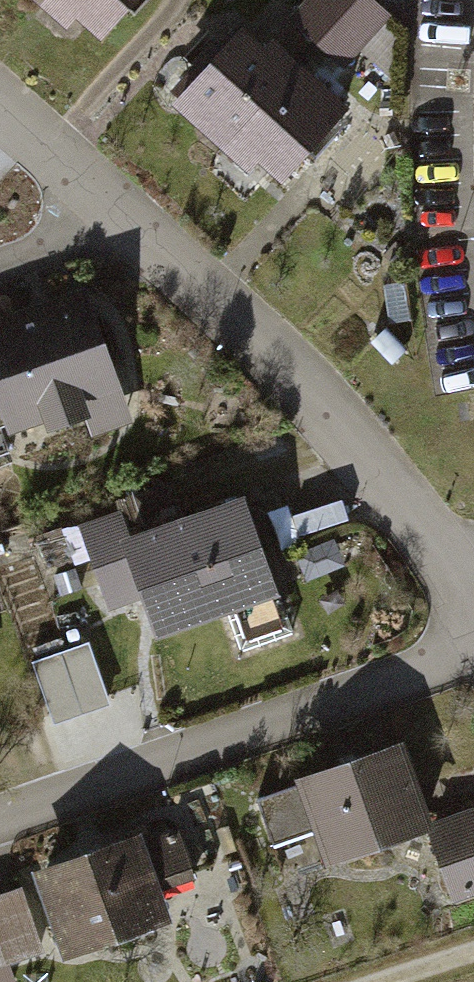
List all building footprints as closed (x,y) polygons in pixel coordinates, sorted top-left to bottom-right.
[(67,22),(76,12),(101,35),(133,0),(43,0),(67,22)] [(390,13),(375,0),(304,0),(289,17),(344,65),(390,13)] [(173,98),(218,140),(297,55),(275,34),(266,44),(243,23),(173,98)] [(297,55),(218,140),(250,169),(259,159),(281,180),(350,104),(297,55)] [(0,317),(0,414),(4,429),(81,407),(89,434),(131,423),(93,291),(0,317)] [(279,590),(244,490),(122,532),(156,632),(279,590)] [(40,649),(57,712),(116,696),(99,633),(40,649)] [(402,746),(294,781),(324,872),(431,837),(426,820),(402,746)] [(431,837),(451,900),(473,892),(473,807),(473,805),(426,820),(431,837)] [(135,830),(37,865),(68,955),(167,921),(135,830)] [(0,898),(0,970),(44,955),(21,891),(0,898)]
